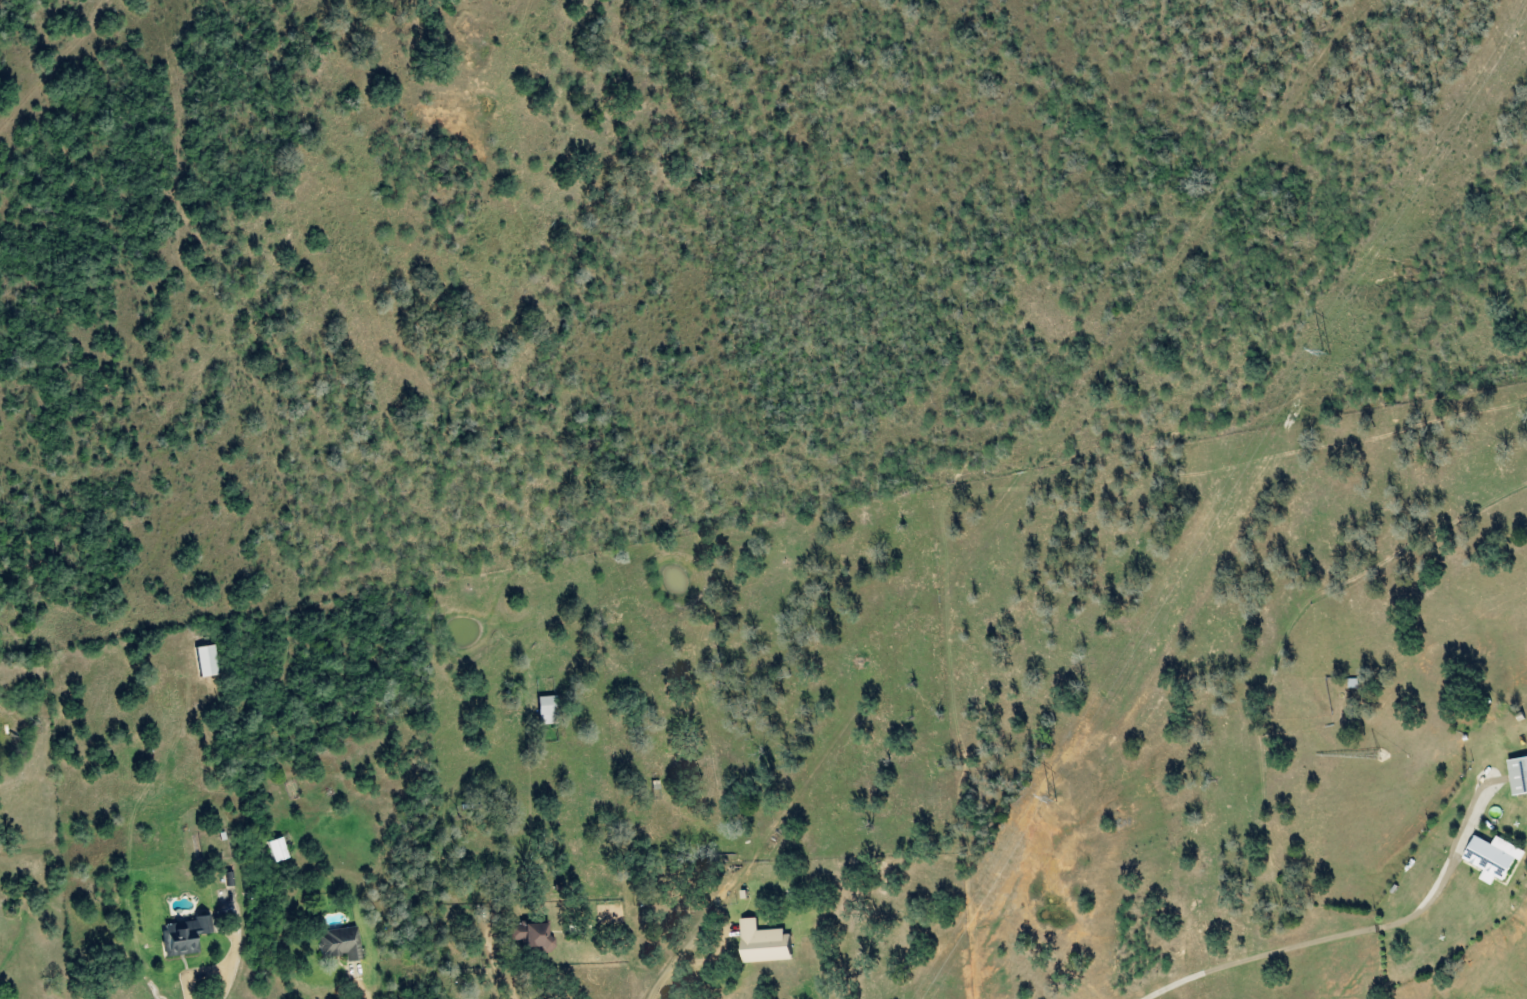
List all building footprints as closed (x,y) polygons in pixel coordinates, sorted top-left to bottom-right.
[(215,676),(213,646),(192,648),(194,677),(215,676)] [(552,697),(534,698),(535,726),(553,725),(552,697)] [(1509,797),(1526,794),(1526,758),(1503,762),(1509,797)] [(286,859),(280,837),(265,842),(272,863),(286,859)] [(1501,882),(1512,860),(1518,863),(1523,852),(1492,837),(1488,845),(1471,837),(1459,861),(1481,871),(1476,881),(1488,886),(1493,878),(1501,882)] [(196,952),(193,935),(209,933),(206,915),(190,917),(190,921),(177,923),(178,929),(165,930),(167,941),(158,942),(160,956),(196,952)] [(736,920),(739,964),(788,961),(786,931),(755,932),(754,919),(736,920)] [(506,941),(518,941),(518,951),(548,950),(548,923),(506,925),(506,941)] [(342,955),(343,963),(359,960),(354,927),(318,933),(321,958),(342,955)]
